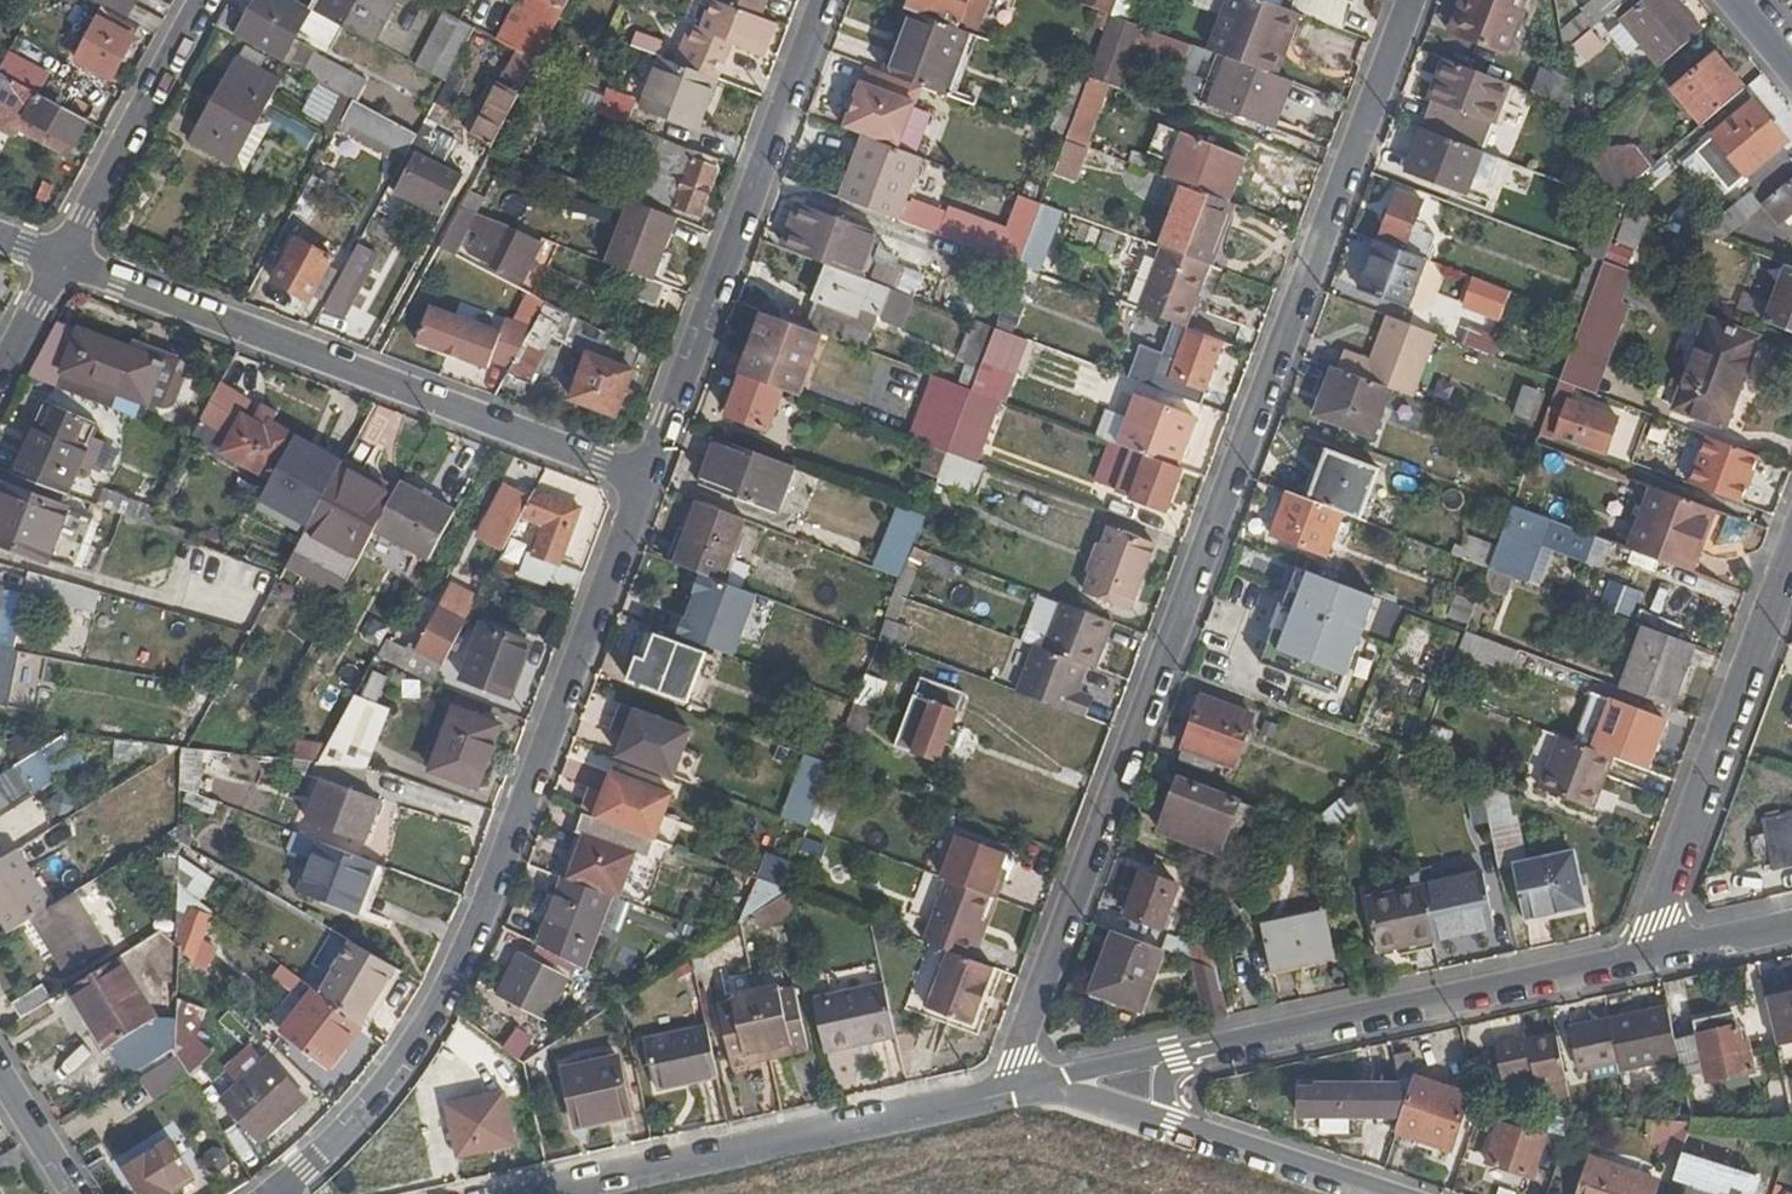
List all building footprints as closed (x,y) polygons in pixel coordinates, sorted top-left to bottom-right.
[(90,0),(103,8),(124,19),(134,0),(90,0)] [(236,39),(282,64),(311,11),(310,11),(290,0),(257,0),(236,39)] [(318,15),(374,45),(398,0),(326,0),(318,15)] [(465,15),(482,24),(495,0),(473,0),(465,15)] [(495,40),(518,52),(535,62),(556,21),(563,9),(546,0),(517,0),(495,40)] [(563,9),(567,0),(546,0),(563,9)] [(674,64),(713,78),(725,42),(742,48),(742,50),(762,58),(775,23),(759,17),(717,1),(714,0),(708,0),(699,25),(690,22),(674,64)] [(717,1),(759,17),(766,0),(717,0),(717,1)] [(909,6),(907,11),(914,13),(969,34),(974,36),(988,0),(911,0),(909,6)] [(1116,10),(1119,0),(1100,0),(1098,6),(1116,10)] [(1208,52),(1218,56),(1237,63),(1276,78),(1300,14),(1263,0),(1228,0),(1208,52)] [(1294,10),(1342,28),(1351,3),(1342,0),(1298,0),(1294,10)] [(1453,34),(1500,52),(1521,0),(1467,0),(1453,34)] [(1582,9),(1586,14),(1561,35),(1564,51),(1614,10),(1625,0),(1594,0),(1582,9)] [(1661,66),(1703,30),(1678,0),(1625,0),(1614,10),(1661,66)] [(110,81),(139,27),(124,19),(103,8),(75,62),(110,81)] [(430,76),(461,21),(459,20),(445,12),(415,68),(430,76)] [(946,97),(969,34),(914,13),(890,76),(921,87),(946,97)] [(1119,90),(1142,27),(1111,16),(1088,78),(1106,85),(1119,90)] [(461,21),(430,76),(445,84),(475,29),(461,21)] [(1162,35),(1157,50),(1183,60),(1189,45),(1162,35)] [(471,139),(491,149),(522,88),(535,62),(518,52),(500,87),(497,86),(471,139)] [(314,55),(303,75),(352,102),(357,104),(368,85),(314,55)] [(1202,100),(1219,107),(1237,63),(1218,56),(1202,100)] [(1675,90),(1703,124),(1744,90),(1716,56),(1675,90)] [(237,58),(191,143),(231,164),(240,148),(252,153),(268,124),(257,119),(277,80),(237,58)] [(697,129),(716,79),(713,78),(674,64),(659,58),(640,108),(697,129)] [(1480,152),(1506,83),(1446,60),(1419,129),(1422,131),(1480,152)] [(1264,127),(1282,80),(1276,78),(1237,63),(1219,107),(1218,110),(1234,115),(1264,127)] [(855,113),(852,112),(845,130),(864,137),(871,140),(920,158),(921,159),(938,113),(914,105),(921,87),(890,76),(868,68),(855,102),(859,104),(855,113)] [(1540,69),(1531,93),(1574,109),(1569,80),(1540,69)] [(87,122),(0,75),(0,131),(10,137),(13,133),(20,120),(73,148),(87,122)] [(1064,141),(1082,147),(1106,85),(1088,78),(1064,141)] [(603,98),(597,116),(627,127),(633,110),(603,98)] [(338,129),(401,164),(410,148),(417,137),(357,104),(352,102),(338,129)] [(1746,176),(1788,142),(1772,123),(1766,127),(1749,107),(1714,138),(1715,140),(1744,174),(1746,176)] [(1264,127),(1234,115),(1228,130),(1259,142),(1264,127)] [(66,160),(73,148),(20,120),(13,133),(66,160)] [(446,168),(457,147),(422,127),(417,137),(410,148),(417,152),(428,158),(446,168)] [(1465,192),(1480,152),(1422,131),(1407,170),(1465,192)] [(623,187),(639,193),(660,139),(643,133),(623,187)] [(1230,202),(1246,159),(1181,134),(1165,178),(1183,185),(1185,186),(1228,202),(1230,202)] [(857,175),(871,140),(864,137),(850,172),(857,175)] [(1628,138),(1596,158),(1615,190),(1648,170),(1628,138)] [(696,215),(717,160),(660,139),(639,193),(696,215)] [(897,221),(920,158),(871,140),(857,175),(850,172),(840,200),(897,221)] [(1704,149),(1733,184),(1744,174),(1715,140),(1704,149)] [(397,189),(445,213),(463,177),(446,168),(428,158),(417,152),(397,189)] [(1700,234),(1718,241),(1761,206),(1777,226),(1791,213),(1791,158),(1700,234)] [(1211,268),(1218,247),(1211,244),(1228,202),(1185,186),(1183,185),(1158,248),(1165,250),(1209,267),(1211,268)] [(389,191),(380,210),(399,219),(408,200),(389,191)] [(1398,192),(1379,238),(1424,255),(1431,236),(1410,228),(1421,200),(1398,192)] [(1610,201),(1588,257),(1603,263),(1624,206),(1610,201)] [(1211,244),(1218,247),(1222,248),(1238,205),(1230,202),(1228,202),(1211,244)] [(877,232),(794,203),(777,249),(826,266),(841,271),(860,278),(877,232)] [(653,280),(675,221),(629,204),(607,264),(613,266),(634,274),(653,280)] [(1037,273),(1061,211),(1040,204),(1017,266),(1037,273)] [(485,263),(523,284),(541,246),(505,226),(459,209),(439,249),(453,256),(466,231),(494,246),(485,263)] [(312,296),(326,304),(328,302),(328,301),(342,276),(328,269),(333,259),(295,239),(272,281),(309,300),(312,296)] [(1408,308),(1426,261),(1375,242),(1357,289),(1408,308)] [(1209,267),(1165,250),(1160,261),(1205,277),(1209,267)] [(346,311),(368,271),(350,261),(342,276),(328,301),(346,311)] [(1160,261),(1141,312),(1170,323),(1186,329),(1205,277),(1160,261)] [(1622,303),(1632,274),(1603,263),(1582,319),(1559,381),(1596,395),(1628,305),(1622,303)] [(1764,323),(1791,333),(1791,268),(1784,265),(1764,323)] [(880,322),(897,328),(909,297),(889,290),(887,289),(860,278),(841,271),(826,266),(804,329),(819,334),(863,351),(871,329),(858,324),(864,309),(877,314),(880,322)] [(634,274),(625,298),(656,310),(665,285),(653,280),(634,274)] [(1465,275),(1455,308),(1496,320),(1506,287),(1465,275)] [(616,415),(640,348),(613,339),(545,304),(530,330),(520,350),(510,367),(502,382),(495,396),(516,404),(550,339),(586,352),(570,398),(616,415)] [(490,359),(510,367),(520,350),(530,330),(504,318),(499,332),(429,306),(415,340),(487,367),(490,359)] [(764,314),(741,377),(782,393),(797,398),(819,334),(804,329),(764,314)] [(1385,315),(1361,378),(1390,389),(1408,396),(1432,333),(1385,315)] [(1707,320),(1675,407),(1724,426),(1756,338),(1707,320)] [(79,333),(55,323),(25,378),(58,391),(79,333)] [(1137,346),(1131,362),(1170,376),(1188,329),(1186,329),(1170,323),(1159,354),(1137,346)] [(1131,362),(1125,377),(1202,405),(1224,343),(1188,329),(1170,376),(1131,362)] [(130,353),(79,333),(58,391),(111,411),(116,395),(156,410),(175,362),(133,345),(130,353)] [(1372,438),(1390,389),(1361,378),(1332,367),(1313,416),(1372,438)] [(768,432),(782,393),(741,377),(727,416),(768,432)] [(937,378),(913,442),(946,454),(970,391),(937,378)] [(232,439),(224,454),(274,480),(297,440),(272,425),(278,414),(263,406),(254,424),(243,418),(252,403),(220,385),(200,422),(232,439)] [(1516,385),(1508,415),(1530,420),(1537,390),(1516,385)] [(998,401),(970,391),(946,454),(975,465),(998,401)] [(1136,397),(1117,446),(1131,451),(1147,457),(1176,468),(1194,419),(1136,397)] [(1566,402),(1554,435),(1606,453),(1618,420),(1566,402)] [(46,404),(16,476),(64,495),(94,424),(46,404)] [(1758,457),(1708,438),(1690,486),(1740,504),(1758,457)] [(341,464),(297,440),(274,480),(261,505),(305,529),(330,484),(341,464)] [(773,513),(791,466),(720,440),(702,486),(773,513)] [(1166,512),(1182,470),(1176,468),(1147,457),(1131,451),(1117,493),(1131,498),(1166,512)] [(1326,451),(1307,500),(1341,513),(1357,519),(1375,470),(1326,451)] [(946,454),(936,483),(975,498),(986,469),(975,465),(946,454)] [(255,496),(266,480),(250,469),(239,485),(255,496)] [(370,507),(330,484),(305,529),(346,552),(370,507)] [(374,530),(428,559),(453,512),(398,484),(374,530)] [(492,525),(511,535),(520,518),(531,496),(513,486),(492,525)] [(44,561),(57,530),(64,511),(3,487),(0,493),(0,544),(44,561)] [(1655,489),(1631,551),(1686,571),(1709,509),(1655,489)] [(546,581),(576,592),(583,575),(559,566),(580,509),(534,491),(531,496),(520,518),(543,527),(532,558),(552,565),(546,581)] [(1325,555),(1341,513),(1307,500),(1286,493),(1271,535),(1325,555)] [(697,502),(673,564),(701,575),(722,583),(745,520),(697,502)] [(1599,539),(1552,522),(1511,507),(1488,569),(1529,584),(1542,548),(1589,565),(1592,559),(1599,539)] [(1131,607),(1153,545),(1110,529),(1103,548),(1099,547),(1089,576),(1092,577),(1087,591),(1131,607)] [(78,538),(57,530),(44,561),(66,569),(78,538)] [(1475,563),(1483,541),(1464,534),(1456,556),(1475,563)] [(1616,545),(1599,539),(1592,559),(1609,565),(1616,545)] [(900,578),(894,595),(902,598),(915,563),(924,567),(921,572),(947,582),(954,563),(912,547),(900,578)] [(532,558),(524,556),(516,581),(543,590),(546,581),(552,565),(532,558)] [(1378,598),(1297,568),(1260,666),(1341,696),(1378,598)] [(95,613),(100,593),(31,574),(25,595),(95,613)] [(722,583),(701,575),(675,640),(707,653),(731,662),(756,596),(722,583)] [(1213,630),(1247,648),(1275,595),(1241,577),(1213,630)] [(1598,607),(1628,616),(1636,588),(1606,580),(1598,607)] [(15,652),(22,612),(2,608),(5,593),(0,592),(0,649),(15,652)] [(2,608),(22,612),(24,597),(5,593),(2,608)] [(1057,602),(1037,594),(1018,642),(1032,647),(1039,650),(1057,602)] [(1451,594),(1445,618),(1466,623),(1471,599),(1451,594)] [(893,623),(902,598),(894,595),(877,641),(901,650),(906,627),(893,623)] [(446,596),(439,610),(465,624),(472,610),(446,596)] [(1113,623),(1057,602),(1039,650),(1086,667),(1095,671),(1113,623)] [(380,658),(433,685),(465,624),(439,610),(415,656),(389,642),(380,658)] [(527,642),(481,626),(462,680),(509,697),(527,642)] [(1669,707),(1693,644),(1677,639),(1644,626),(1620,689),(1669,707)] [(1510,671),(1518,651),(1465,631),(1453,662),(1472,669),(1476,658),(1510,671)] [(629,654),(636,658),(637,656),(644,659),(653,638),(638,632),(629,654)] [(626,682),(688,704),(706,656),(707,653),(675,640),(654,634),(653,638),(644,659),(637,656),(636,658),(626,682)] [(1032,647),(1014,693),(1068,713),(1086,667),(1039,650),(1032,647)] [(719,661),(706,656),(688,704),(707,711),(711,702),(704,700),(719,661)] [(376,670),(366,694),(381,700),(391,676),(376,670)] [(865,673),(852,728),(873,733),(886,678),(865,673)] [(920,678),(895,747),(941,763),(961,709),(959,709),(965,694),(920,678)] [(641,696),(625,740),(681,760),(697,716),(641,696)] [(1201,697),(1176,764),(1208,776),(1214,760),(1233,767),(1252,716),(1201,697)] [(387,712),(354,698),(329,746),(319,764),(360,769),(387,712)] [(1612,702),(1594,751),(1611,758),(1644,770),(1662,721),(1612,702)] [(480,786),(501,728),(453,710),(431,770),(480,786)] [(64,736),(0,776),(0,816),(82,765),(64,736)] [(1593,806),(1611,758),(1594,751),(1561,739),(1542,787),(1593,806)] [(319,764),(329,746),(299,742),(297,761),(319,764)] [(223,806),(233,754),(186,749),(180,748),(180,751),(179,789),(223,806)] [(323,783),(309,821),(362,841),(379,803),(351,793),(360,769),(319,764),(313,779),(323,783)] [(668,805),(671,798),(612,776),(595,820),(654,842),(668,805)] [(1462,778),(1471,822),(1486,819),(1478,785),(1462,778)] [(1178,779),(1158,832),(1218,853),(1237,801),(1178,779)] [(1516,856),(1501,793),(1478,785),(1486,819),(1494,853),(1495,860),(1516,856)] [(50,801),(62,817),(79,805),(68,788),(50,801)] [(1353,804),(1344,794),(1319,815),(1328,825),(1353,804)] [(816,800),(806,829),(827,837),(838,808),(816,800)] [(1760,820),(1772,872),(1791,867),(1791,813),(1760,820)] [(613,897),(619,900),(636,854),(585,835),(578,854),(575,862),(568,859),(561,877),(564,878),(568,880),(613,897)] [(957,836),(941,879),(947,881),(990,896),(996,898),(1003,880),(997,878),(1006,854),(957,836)] [(369,892),(379,867),(316,843),(298,891),(347,910),(355,887),(369,892)] [(578,854),(571,851),(568,859),(575,862),(578,854)] [(17,853),(0,863),(0,906),(1,906),(16,930),(31,921),(51,908),(17,853)] [(1586,906),(1574,853),(1514,866),(1526,919),(1586,906)] [(1426,910),(1433,940),(1497,927),(1484,869),(1421,882),(1422,887),(1426,910)] [(1162,929),(1178,886),(1140,872),(1124,915),(1162,929)] [(1365,886),(1367,898),(1422,887),(1421,882),(1419,874),(1365,886)] [(584,969),(613,897),(568,880),(564,878),(537,945),(540,946),(569,961),(584,969)] [(990,896),(947,881),(924,943),(951,953),(973,961),(981,940),(974,937),(990,896)] [(360,915),(369,892),(355,887),(347,910),(360,915)] [(1378,952),(1433,940),(1426,910),(1422,887),(1367,898),(1378,952)] [(757,914),(761,928),(796,916),(790,892),(757,914)] [(107,948),(74,894),(51,908),(31,921),(64,976),(107,948)] [(207,939),(219,914),(195,903),(172,950),(211,969),(222,947),(207,939)] [(10,934),(16,930),(1,906),(0,906),(0,917),(10,934)] [(1262,926),(1270,965),(1330,951),(1321,912),(1262,926)] [(1162,950),(1114,931),(1091,992),(1139,1009),(1162,950)] [(1187,940),(1168,934),(1162,950),(1192,962),(1187,940)] [(1187,940),(1192,962),(1215,971),(1207,935),(1187,940)] [(350,944),(320,997),(361,1028),(396,970),(350,944)] [(497,999),(512,1007),(533,1018),(544,1023),(568,980),(561,976),(569,961),(540,946),(532,961),(520,956),(497,999)] [(1334,951),(1330,951),(1270,965),(1272,974),(1336,959),(1334,951)] [(930,1010),(975,1027),(996,970),(973,961),(951,953),(930,1010)] [(174,1047),(119,959),(71,989),(128,1081),(174,1052),(174,1047)] [(1192,962),(1204,1020),(1225,1015),(1215,971),(1192,962)] [(883,983),(825,996),(835,1045),(866,1038),(867,1042),(895,1036),(883,983)] [(730,1066),(759,1060),(757,1051),(768,1048),(779,1046),(781,1055),(808,1049),(795,988),(780,991),(778,984),(754,989),(730,995),(731,1002),(716,1006),(730,1066)] [(12,1005),(21,1020),(51,1002),(41,986),(12,1005)] [(329,1070),(361,1028),(320,997),(313,992),(282,1034),(329,1070)] [(1764,1000),(1775,1047),(1791,1043),(1791,994),(1764,1000)] [(824,1052),(836,1049),(835,1045),(825,996),(813,999),(824,1052)] [(1609,1019),(1610,1020),(1621,1072),(1621,1074),(1681,1062),(1676,1042),(1668,1005),(1609,1019)] [(529,1025),(533,1018),(512,1007),(509,1013),(529,1025)] [(1610,1020),(1556,1033),(1557,1036),(1566,1078),(1567,1083),(1621,1072),(1610,1020)] [(1741,1028),(1676,1042),(1681,1062),(1684,1077),(1705,1072),(1708,1084),(1757,1073),(1753,1051),(1746,1052),(1741,1028)] [(678,1086),(715,1078),(704,1029),(645,1041),(653,1085),(676,1079),(678,1086)] [(534,1034),(515,1059),(523,1066),(549,1049),(534,1034)] [(193,1035),(174,1047),(174,1052),(189,1080),(214,1065),(193,1035)] [(1533,1076),(1535,1085),(1550,1082),(1566,1078),(1557,1036),(1520,1045),(1519,1040),(1494,1046),(1502,1083),(1533,1076)] [(836,1049),(867,1042),(866,1038),(835,1045),(836,1049)] [(757,1051),(759,1060),(781,1055),(779,1046),(768,1048),(757,1051)] [(1400,1082),(1415,1079),(1409,1054),(1394,1058),(1400,1082)] [(187,1081),(173,1059),(138,1081),(151,1103),(187,1081)] [(631,1113),(619,1060),(565,1071),(577,1125),(631,1113)] [(267,1061),(224,1102),(261,1141),(305,1101),(267,1061)] [(1567,1083),(1566,1078),(1550,1082),(1557,1116),(1574,1117),(1567,1083)] [(654,1091),(678,1086),(676,1079),(653,1085),(654,1091)] [(1467,1095),(1415,1079),(1406,1106),(1401,1120),(1396,1134),(1448,1151),(1467,1095)] [(1302,1116),(1401,1120),(1406,1106),(1402,1088),(1314,1086),(1315,1091),(1301,1091),(1302,1116)] [(514,1145),(504,1095),(448,1106),(459,1157),(514,1145)] [(1661,1155),(1681,1161),(1692,1125),(1649,1123),(1644,1138),(1665,1145),(1661,1155)] [(1500,1126),(1487,1164),(1531,1179),(1544,1141),(1500,1126)] [(173,1193),(194,1179),(170,1140),(123,1170),(139,1193),(173,1193)] [(1591,1163),(1580,1193),(1653,1193),(1656,1184),(1591,1163)] [(1738,1175),(1732,1193),(1757,1193),(1761,1183),(1738,1175)] [(1692,1186),(1689,1193),(1718,1193),(1692,1186)]
